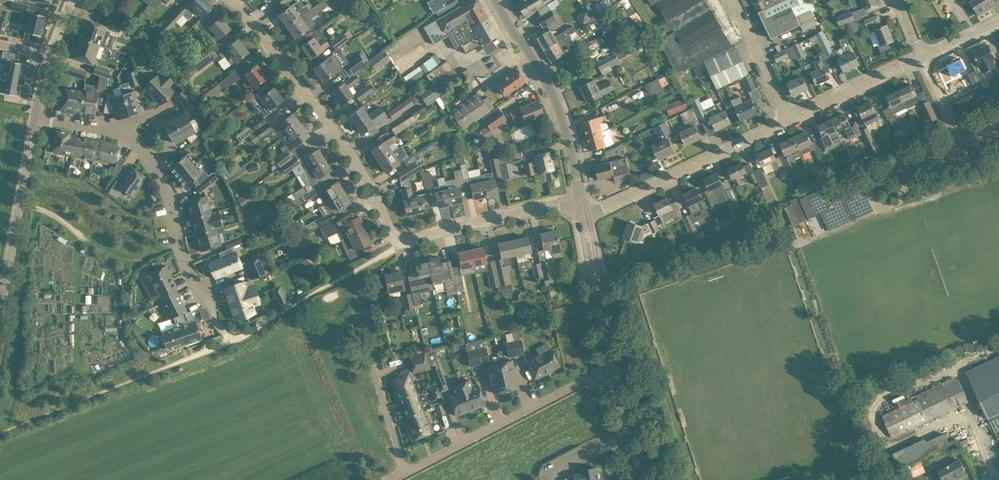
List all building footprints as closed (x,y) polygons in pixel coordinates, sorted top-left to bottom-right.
[(27,4),(11,0),(9,9),(25,13),(27,4)] [(148,4),(143,11),(150,15),(156,6),(157,6),(161,0),(151,0),(148,4)] [(162,26),(167,31),(183,14),(187,18),(195,10),(202,17),(206,20),(210,16),(206,12),(212,6),(206,0),(194,0),(193,1),(190,5),(186,9),(182,5),(162,26)] [(287,26),(299,17),(317,4),(314,0),(313,0),(310,2),(309,1),(302,7),(298,0),(278,15),(287,26)] [(423,27),(433,44),(447,36),(455,49),(461,45),(461,46),(472,39),(471,37),(477,34),(473,28),(477,26),(476,24),(487,17),(488,17),(478,0),(469,0),(436,19),(423,27)] [(427,2),(433,13),(446,5),(444,2),(448,0),(431,0),(427,2)] [(550,0),(525,0),(519,4),(525,15),(534,10),(550,0)] [(693,64),(703,60),(703,61),(733,46),(722,28),(705,0),(649,0),(652,5),(657,2),(669,21),(664,25),(669,34),(659,40),(677,72),(693,64)] [(754,3),(755,3),(758,10),(779,0),(753,0),(754,3)] [(758,10),(762,18),(766,16),(768,22),(765,24),(772,38),(812,19),(809,10),(815,7),(811,0),(779,0),(758,10)] [(852,6),(863,1),(865,7),(852,12),(851,11),(836,16),(839,25),(849,21),(854,19),(860,17),(869,13),(866,8),(878,3),(878,2),(879,1),(879,0),(849,0),(852,6)] [(978,0),(972,0),(970,2),(978,15),(985,11),(978,0)] [(985,11),(992,7),(987,0),(978,0),(985,11)] [(299,17),(287,26),(295,37),(308,28),(306,26),(313,20),(310,16),(320,8),(317,4),(299,17)] [(551,9),(548,4),(538,10),(542,16),(538,18),(543,27),(557,19),(551,9)] [(578,14),(584,24),(593,18),(588,9),(578,14)] [(372,22),(378,18),(373,11),(368,15),(372,22)] [(41,36),(45,16),(29,12),(25,32),(41,36)] [(878,14),(869,18),(865,20),(867,26),(873,24),(880,43),(878,45),(881,52),(895,46),(893,40),(887,25),(883,26),(878,14)] [(327,20),(323,15),(313,22),(317,28),(327,20)] [(110,16),(109,16),(105,21),(117,31),(122,25),(110,16)] [(199,25),(195,29),(201,37),(206,33),(207,34),(214,42),(219,38),(230,29),(220,17),(215,22),(210,16),(206,20),(203,22),(199,25)] [(472,39),(461,46),(465,53),(497,34),(487,17),(476,24),(477,26),(473,28),(477,34),(471,37),(472,39)] [(80,33),(79,38),(99,45),(101,40),(102,40),(107,26),(84,18),(79,32),(80,33)] [(854,19),(849,21),(854,32),(861,29),(858,21),(855,22),(854,19)] [(537,37),(544,49),(570,35),(577,31),(576,30),(573,25),(556,35),(557,36),(555,37),(550,29),(546,32),(537,37)] [(570,35),(544,49),(544,50),(545,49),(551,61),(560,56),(564,53),(559,45),(561,44),(562,45),(566,43),(567,46),(574,42),(581,38),(580,36),(588,32),(584,25),(576,30),(577,31),(570,35)] [(326,37),(319,28),(304,38),(307,42),(301,46),(310,58),(328,45),(324,39),(326,37)] [(816,33),(821,44),(826,55),(833,52),(822,30),(816,33)] [(330,42),(335,49),(348,40),(343,32),(330,42)] [(405,47),(414,41),(409,33),(399,39),(405,47)] [(136,39),(143,46),(146,42),(140,36),(136,39)] [(99,45),(79,38),(72,57),(92,65),(99,45)] [(853,51),(846,38),(840,41),(843,47),(846,55),(838,59),(844,71),(859,64),(853,51)] [(226,48),(219,53),(223,58),(225,56),(231,64),(247,52),(238,39),(229,45),(226,47),(226,48)] [(146,42),(143,46),(152,55),(156,52),(146,42)] [(792,46),(798,57),(798,58),(806,55),(799,42),(792,45),(792,46)] [(654,44),(646,49),(648,53),(657,48),(654,44)] [(720,94),(723,100),(727,98),(722,88),(743,78),(751,95),(757,92),(735,45),(733,46),(703,61),(709,72),(720,94)] [(968,54),(972,64),(976,70),(978,74),(990,68),(989,65),(996,62),(994,58),(994,57),(988,45),(968,54)] [(798,57),(792,46),(785,49),(786,50),(774,55),(777,62),(789,56),(789,58),(796,58),(798,57)] [(566,57),(570,63),(584,55),(580,48),(566,57)] [(204,59),(196,65),(194,67),(198,71),(218,55),(214,50),(204,59)] [(368,60),(375,70),(390,59),(384,50),(368,60)] [(4,51),(2,60),(5,61),(2,75),(25,80),(26,77),(25,76),(27,64),(18,62),(19,54),(4,51)] [(436,52),(406,76),(411,82),(441,59),(436,52)] [(597,63),(603,75),(610,71),(607,65),(618,59),(615,53),(597,63)] [(192,61),(196,65),(204,59),(200,54),(192,61)] [(325,59),(322,62),(314,68),(323,81),(331,75),(341,68),(332,55),(325,59)] [(365,63),(359,55),(346,65),(352,73),(365,63)] [(966,70),(965,67),(961,58),(946,65),(952,76),(955,83),(962,80),(959,73),(966,70)] [(811,72),(812,75),(816,84),(830,77),(825,66),(824,66),(821,59),(815,61),(816,63),(808,67),(811,72)] [(426,75),(432,84),(436,90),(457,74),(447,60),(426,75)] [(224,89),(234,82),(245,74),(248,79),(242,83),(248,91),(258,84),(266,77),(256,64),(248,71),(243,65),(229,75),(219,83),(224,89)] [(110,70),(96,65),(93,72),(94,73),(93,73),(99,75),(107,78),(110,70)] [(617,68),(620,74),(625,71),(622,66),(617,68)] [(79,68),(76,76),(86,79),(87,71),(79,68)] [(462,71),(469,82),(474,78),(467,68),(462,71)] [(792,71),(796,79),(787,83),(793,95),(808,88),(802,76),(798,68),(792,71)] [(496,82),(505,95),(525,81),(516,69),(496,82)] [(968,73),(973,84),(980,81),(975,70),(968,73)] [(139,84),(135,71),(128,73),(132,86),(139,84)] [(645,85),(650,94),(663,88),(662,86),(675,80),(671,73),(659,79),(658,78),(645,85)] [(355,74),(341,84),(333,90),(337,96),(335,98),(340,104),(348,99),(353,95),(347,88),(359,79),(355,74)] [(1,81),(0,87),(0,92),(21,96),(23,83),(25,84),(25,80),(2,75),(0,75),(0,81),(1,81)] [(107,78),(99,75),(97,90),(105,92),(107,78)] [(145,87),(161,103),(172,92),(166,86),(171,81),(165,75),(160,79),(156,75),(145,87)] [(595,79),(589,81),(580,85),(588,102),(602,95),(602,94),(614,88),(610,80),(598,86),(595,79)] [(674,93),(679,90),(676,82),(670,85),(674,93)] [(354,93),(359,100),(374,90),(369,83),(354,93)] [(427,104),(435,98),(440,95),(436,90),(432,84),(419,93),(427,104)] [(912,84),(898,90),(903,100),(906,107),(907,107),(907,109),(915,105),(914,103),(919,101),(916,94),(917,94),(912,84)] [(267,85),(258,91),(248,99),(258,114),(261,111),(265,117),(268,115),(276,109),(274,106),(282,100),(273,87),(270,90),(267,85)] [(975,92),(981,104),(990,100),(984,87),(975,92)] [(134,88),(121,92),(129,115),(141,111),(134,88)] [(175,97),(182,104),(194,98),(184,88),(175,97)] [(64,95),(57,94),(54,103),(63,105),(62,107),(80,110),(84,90),(83,90),(83,92),(65,89),(64,95)] [(84,90),(80,110),(95,113),(98,93),(84,90)] [(903,100),(898,90),(885,96),(887,100),(885,101),(888,107),(890,106),(890,107),(894,113),(899,111),(906,107),(903,100)] [(129,115),(121,92),(122,94),(114,96),(113,92),(107,94),(103,112),(110,113),(114,112),(116,119),(129,115)] [(953,102),(959,115),(981,104),(975,92),(953,102)] [(469,99),(451,111),(463,129),(489,111),(482,100),(477,93),(469,99)] [(388,113),(390,116),(392,119),(413,104),(419,99),(416,94),(410,99),(409,97),(388,113)] [(727,98),(723,100),(724,102),(728,111),(735,108),(741,120),(757,112),(751,99),(744,103),(740,95),(728,100),(727,98)] [(487,97),(482,100),(489,111),(494,107),(490,102),(487,97)] [(710,117),(717,130),(718,129),(719,131),(725,128),(724,126),(731,123),(725,110),(720,101),(704,109),(698,97),(692,100),(695,107),(702,121),(710,117)] [(182,104),(187,113),(197,105),(194,98),(182,104)] [(666,106),(670,115),(687,108),(683,99),(666,106)] [(513,119),(514,118),(518,127),(527,124),(526,121),(543,114),(538,100),(510,112),(513,119)] [(866,125),(879,119),(870,101),(858,107),(866,125)] [(921,105),(929,122),(936,119),(928,102),(921,105)] [(361,106),(356,109),(348,115),(360,132),(366,127),(368,129),(387,116),(381,107),(380,106),(367,114),(361,106)] [(488,125),(479,131),(485,140),(494,134),(491,130),(507,119),(497,106),(482,117),(487,124),(488,125)] [(702,121),(695,107),(681,113),(688,129),(681,133),(682,135),(686,144),(701,137),(695,126),(701,123),(700,122),(702,121)] [(170,132),(189,121),(183,111),(164,122),(170,132)] [(285,119),(273,128),(281,139),(301,124),(293,113),(285,119)] [(845,113),(832,119),(837,130),(840,136),(847,133),(850,139),(862,134),(856,121),(850,123),(845,113)] [(391,128),(395,134),(412,124),(412,123),(417,120),(413,114),(408,118),(408,117),(391,128)] [(250,124),(235,135),(239,142),(248,135),(249,135),(251,133),(266,122),(262,115),(250,124)] [(583,121),(587,135),(602,132),(600,124),(604,122),(602,116),(583,121)] [(889,119),(895,132),(894,132),(899,143),(906,139),(901,129),(895,116),(889,119)] [(822,148),(826,158),(831,155),(828,150),(835,147),(829,134),(837,130),(832,119),(818,125),(823,136),(818,139),(822,148)] [(189,121),(170,132),(175,143),(186,137),(191,142),(203,131),(197,125),(192,128),(189,121)] [(652,145),(659,158),(674,151),(669,139),(674,136),(670,127),(666,121),(654,127),(661,141),(652,145)] [(251,133),(249,135),(255,143),(268,133),(267,132),(272,129),(266,122),(251,133)] [(275,160),(272,162),(277,168),(278,168),(279,167),(291,158),(287,152),(289,150),(301,141),(309,135),(301,124),(281,139),(285,144),(281,148),(283,151),(274,158),(275,160)] [(861,130),(867,143),(873,155),(878,152),(873,140),(867,128),(861,130)] [(602,132),(587,135),(591,150),(610,145),(614,142),(610,129),(605,131),(602,132)] [(52,152),(71,155),(75,135),(69,134),(70,132),(56,130),(52,152)] [(807,131),(793,137),(799,148),(798,148),(801,155),(809,151),(815,148),(811,142),(812,142),(807,131)] [(71,155),(93,159),(96,139),(75,135),(71,155)] [(205,138),(210,147),(216,143),(211,135),(205,138)] [(371,150),(378,161),(392,152),(388,146),(397,141),(393,135),(371,150)] [(779,156),(783,165),(785,170),(789,176),(793,185),(799,182),(792,168),(797,166),(794,159),(801,155),(798,148),(799,148),(793,137),(780,143),(785,154),(779,156)] [(96,139),(93,159),(97,159),(97,157),(115,160),(118,143),(96,139)] [(392,152),(378,161),(385,172),(399,163),(403,160),(407,166),(429,152),(436,147),(433,141),(414,153),(414,152),(408,156),(401,146),(392,152)] [(622,143),(615,147),(604,152),(606,156),(624,147),(622,143)] [(494,146),(494,148),(497,158),(504,156),(501,145),(494,146)] [(766,173),(783,165),(779,156),(776,158),(771,148),(757,154),(766,173)] [(829,163),(826,158),(822,148),(815,151),(823,166),(829,163)] [(324,159),(318,149),(304,157),(299,160),(300,163),(305,171),(324,159)] [(549,151),(547,152),(534,155),(535,161),(525,164),(528,175),(542,172),(545,180),(555,178),(553,169),(549,151)] [(170,168),(178,177),(195,163),(187,153),(170,168)] [(875,161),(871,153),(864,157),(868,164),(875,161)] [(459,162),(461,169),(463,181),(469,179),(470,184),(473,199),(485,196),(480,174),(469,177),(464,154),(458,156),(458,157),(458,159),(459,162)] [(277,168),(275,170),(279,175),(284,172),(285,174),(300,163),(299,160),(295,155),(291,158),(279,167),(278,168),(277,168)] [(508,155),(497,158),(498,164),(510,161),(508,155)] [(120,156),(117,161),(122,164),(125,160),(120,156)] [(597,176),(598,177),(599,180),(614,175),(616,182),(632,178),(626,157),(595,165),(597,173),(597,174),(597,176)] [(492,172),(480,174),(485,196),(497,193),(494,179),(501,178),(498,164),(497,158),(489,159),(492,172)] [(311,181),(314,187),(318,185),(331,177),(327,172),(330,170),(324,159),(305,171),(311,181)] [(249,168),(250,172),(259,169),(256,161),(247,164),(249,168)] [(415,162),(405,168),(397,173),(401,180),(410,175),(419,169),(415,162)] [(499,164),(501,174),(510,172),(508,162),(499,164)] [(733,179),(737,186),(741,195),(747,192),(739,176),(747,172),(742,162),(728,168),(732,177),(733,179)] [(194,179),(198,183),(208,175),(203,168),(201,169),(195,163),(178,177),(185,186),(194,179)] [(236,163),(225,171),(229,177),(230,176),(240,169),(236,163)] [(230,176),(229,177),(232,181),(249,168),(247,164),(240,169),(230,176)] [(113,165),(110,174),(117,175),(119,166),(113,165)] [(117,186),(129,194),(133,196),(146,176),(131,166),(123,179),(122,178),(117,186)] [(219,166),(213,171),(215,174),(222,169),(219,166)] [(754,171),(764,191),(771,188),(761,168),(754,171)] [(445,181),(446,184),(450,204),(462,201),(459,190),(465,188),(463,181),(461,169),(453,171),(455,178),(445,181)] [(213,171),(208,175),(198,183),(194,187),(200,193),(218,178),(215,174),(213,171)] [(427,189),(433,188),(429,171),(423,173),(427,189)] [(749,174),(753,183),(758,181),(754,172),(749,174)] [(725,188),(723,184),(718,173),(704,179),(709,189),(704,191),(711,204),(712,203),(713,206),(722,202),(717,192),(725,188)] [(830,181),(836,179),(833,173),(827,175),(830,182),(830,181)] [(812,179),(805,183),(809,190),(816,186),(812,179)] [(320,196),(324,203),(344,191),(337,181),(324,189),(326,192),(320,196)] [(450,204),(446,184),(438,186),(439,189),(434,190),(435,192),(438,207),(450,204)] [(307,192),(295,199),(299,205),(321,191),(318,185),(314,187),(307,192)] [(119,192),(109,186),(106,191),(116,197),(119,192)] [(292,201),(295,199),(307,192),(304,186),(299,189),(285,197),(289,202),(292,201)] [(801,195),(790,200),(796,212),(797,215),(806,211),(809,218),(821,213),(829,230),(852,220),(874,210),(863,186),(842,196),(830,202),(824,188),(803,197),(801,195)] [(726,190),(739,216),(745,214),(732,187),(726,190)] [(252,188),(237,198),(243,207),(258,197),(252,188)] [(423,212),(423,210),(424,210),(423,204),(429,203),(426,193),(412,196),(410,188),(402,190),(404,200),(403,200),(406,214),(417,212),(417,214),(423,212)] [(692,213),(694,212),(706,206),(702,199),(702,197),(697,188),(683,194),(688,204),(688,205),(689,205),(692,213)] [(344,191),(324,203),(330,213),(317,219),(320,225),(336,217),(333,212),(337,210),(350,202),(347,197),(348,197),(349,195),(346,191),(345,191),(344,191)] [(154,193),(149,196),(152,202),(158,198),(154,193)] [(187,201),(191,218),(211,212),(206,195),(187,201)] [(680,225),(686,221),(683,217),(680,210),(676,201),(671,204),(667,197),(654,204),(659,213),(660,215),(663,221),(675,215),(677,220),(680,225)] [(232,206),(237,222),(246,219),(238,204),(232,206)] [(191,218),(196,234),(215,228),(223,226),(218,210),(211,212),(191,218)] [(337,233),(340,240),(364,229),(356,210),(338,219),(320,227),(325,238),(337,233)] [(800,222),(799,220),(797,215),(796,212),(789,215),(793,224),(793,225),(800,222)] [(690,214),(683,217),(686,221),(692,235),(693,237),(698,234),(699,234),(694,222),(690,214)] [(648,223),(652,232),(659,229),(655,220),(648,223)] [(624,237),(633,240),(637,241),(642,225),(629,221),(624,237)] [(215,228),(196,234),(201,250),(220,245),(215,228)] [(364,229),(340,240),(349,259),(364,252),(361,246),(370,242),(364,229)] [(538,250),(539,258),(545,283),(552,281),(547,258),(561,254),(555,230),(540,234),(544,249),(538,250)] [(672,233),(664,237),(670,250),(678,246),(672,233)] [(224,241),(227,249),(232,247),(242,243),(238,235),(224,241)] [(527,237),(513,240),(516,254),(518,263),(525,261),(532,260),(530,251),(531,251),(527,237)] [(516,254),(513,240),(498,243),(501,257),(502,257),(503,266),(511,264),(509,256),(516,254)] [(658,247),(662,255),(669,252),(666,244),(658,247)] [(232,247),(227,249),(219,252),(221,258),(209,263),(209,264),(209,266),(210,268),(212,269),(216,277),(242,267),(235,252),(234,252),(232,247)] [(482,247),(470,250),(473,265),(486,263),(482,247)] [(473,265),(470,250),(458,252),(461,268),(473,265)] [(244,260),(249,272),(264,266),(259,255),(244,260)] [(427,259),(432,281),(443,278),(446,292),(456,290),(455,285),(452,273),(443,275),(441,266),(439,256),(427,259)] [(420,283),(432,281),(427,259),(415,262),(418,277),(420,283)] [(532,265),(535,277),(543,276),(540,263),(532,265)] [(178,294),(175,288),(177,287),(166,265),(148,274),(155,289),(148,293),(152,300),(159,296),(162,302),(178,294)] [(264,266),(249,272),(252,279),(267,273),(264,266)] [(498,272),(497,273),(496,266),(487,268),(491,287),(500,285),(501,285),(498,272)] [(385,275),(387,285),(388,292),(404,289),(400,271),(385,275)] [(460,271),(452,273),(455,285),(456,290),(456,291),(464,289),(463,283),(460,271)] [(498,272),(501,285),(508,283),(506,271),(498,272)] [(224,288),(229,304),(256,294),(253,286),(246,288),(244,281),(224,288)] [(501,285),(500,285),(502,295),(511,293),(509,283),(508,283),(501,285)] [(280,286),(272,288),(280,305),(288,301),(280,286)] [(411,293),(401,296),(404,309),(406,309),(414,307),(413,304),(411,294),(411,293)] [(178,294),(162,302),(167,311),(183,303),(178,294)] [(256,294),(229,304),(235,319),(254,312),(252,305),(259,303),(256,294)] [(183,303),(167,311),(170,318),(171,318),(176,315),(186,344),(201,339),(195,320),(186,323),(182,312),(186,310),(183,303)] [(176,315),(171,318),(174,328),(164,331),(171,349),(186,344),(176,315)] [(520,339),(513,341),(516,355),(524,353),(520,339)] [(516,355),(513,341),(505,343),(508,356),(516,355)] [(539,355),(526,361),(534,378),(559,366),(547,344),(536,349),(539,355)] [(478,349),(481,363),(488,361),(485,347),(478,349)] [(481,364),(478,349),(467,352),(470,366),(481,364)] [(433,350),(425,352),(431,368),(436,382),(444,379),(433,350)] [(409,356),(413,372),(431,368),(425,352),(409,356)] [(972,384),(983,408),(987,418),(998,412),(998,355),(966,371),(972,384)] [(511,360),(499,363),(506,390),(517,387),(511,360)] [(506,390),(499,363),(488,365),(494,393),(506,390)] [(390,379),(397,398),(416,391),(407,368),(399,371),(401,375),(390,379)] [(959,379),(896,408),(881,415),(892,437),(894,436),(969,400),(959,379)] [(470,380),(460,383),(471,410),(485,404),(477,384),(472,386),(470,380)] [(471,410),(460,383),(451,387),(454,393),(448,395),(456,415),(471,410)] [(438,385),(430,387),(432,393),(440,390),(438,385)] [(397,398),(405,417),(423,410),(416,391),(397,398)] [(444,409),(442,403),(435,406),(437,412),(444,409)] [(423,410),(405,417),(407,424),(405,424),(411,440),(434,432),(428,416),(426,417),(423,410)] [(926,438),(893,455),(900,469),(952,443),(948,433),(929,443),(926,438)] [(942,477),(943,479),(954,479),(955,479),(958,479),(968,475),(959,459),(938,470),(942,477)] [(917,461),(907,466),(913,477),(923,473),(917,461)] [(584,479),(599,479),(596,467),(589,468),(589,467),(583,468),(584,469),(583,469),(583,472),(574,474),(563,479),(582,479),(584,479)]
